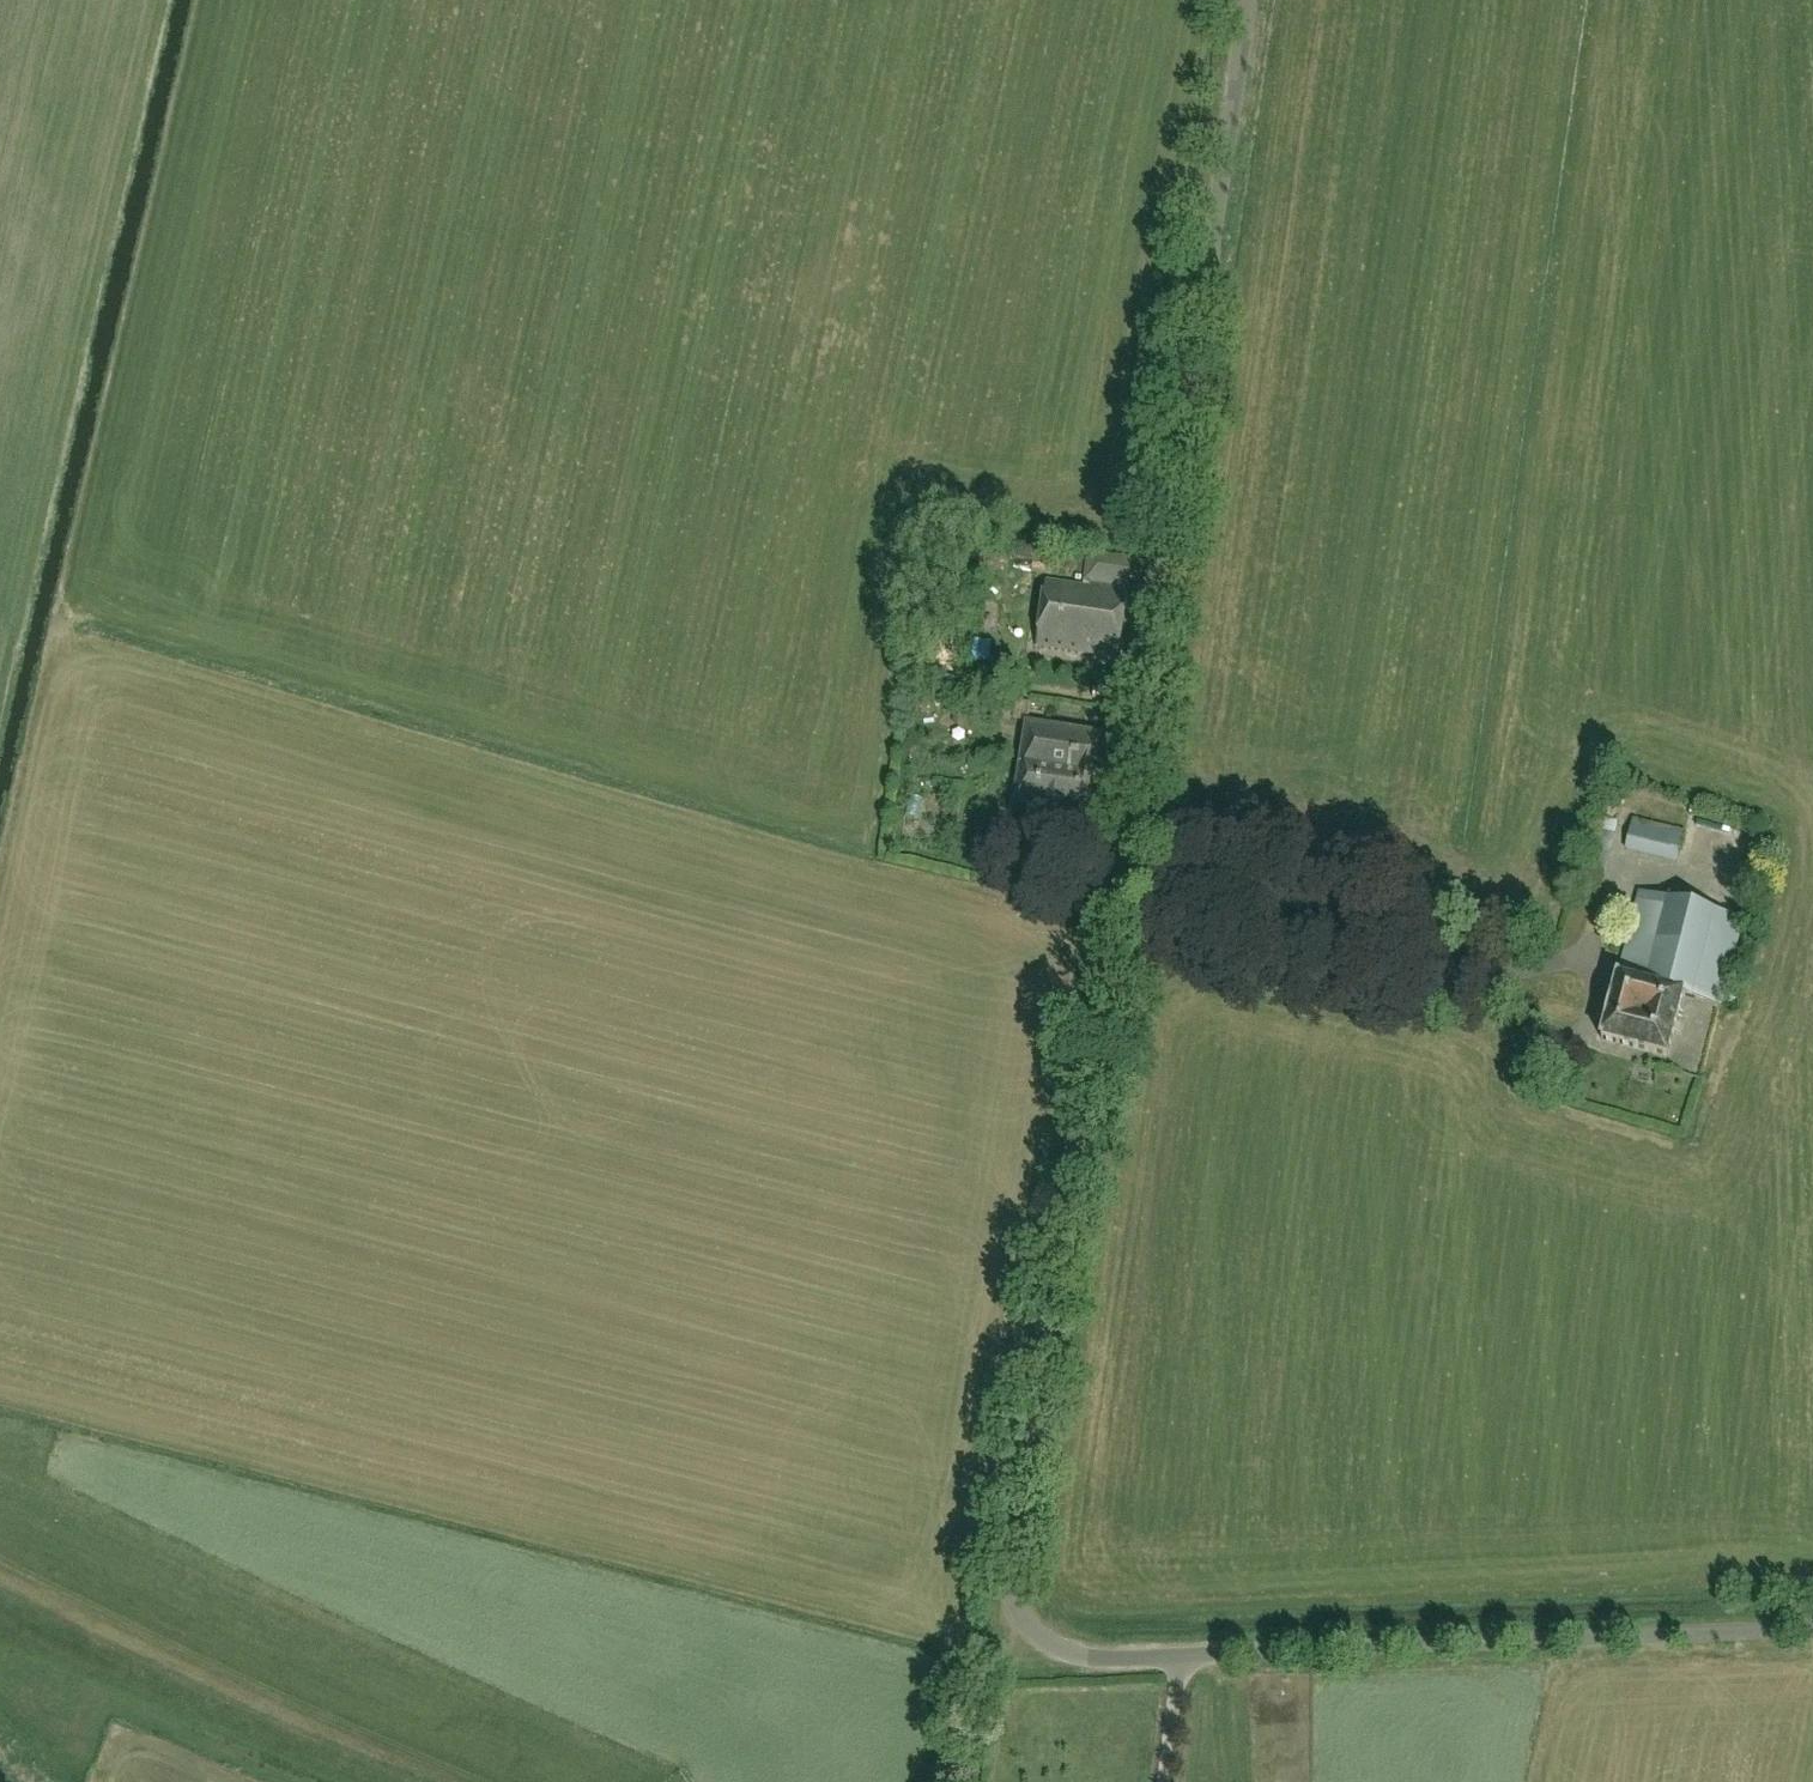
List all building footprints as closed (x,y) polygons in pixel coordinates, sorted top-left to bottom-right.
[(1088,552),(1084,584),(1047,579),(1037,650),(1119,662),(1129,591),(1128,590),(1133,558),(1088,552)] [(1097,816),(1109,736),(1026,724),(1015,804),(1097,816)] [(1681,831),(1634,820),(1627,851),(1679,864),(1688,833),(1681,831)] [(1721,1007),(1743,920),(1640,894),(1603,1042),(1668,1058),(1684,997),(1721,1007)] [(962,1759),(964,1749),(955,1748),(953,1757),(962,1759)]
